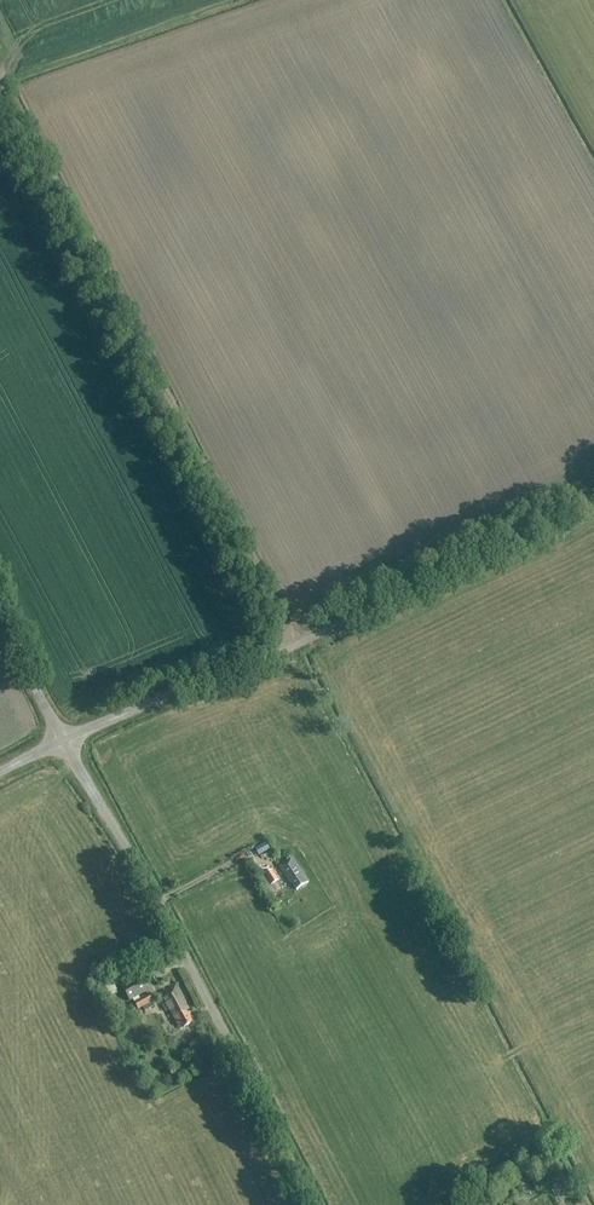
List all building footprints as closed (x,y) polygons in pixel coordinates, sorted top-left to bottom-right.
[(259,856),(269,850),(266,844),(255,849),(259,856)] [(292,858),(278,867),(289,883),(291,882),(296,890),(307,882),(292,858)] [(278,881),(272,871),(263,876),(270,886),(278,881)] [(114,990),(121,988),(118,976),(112,978),(114,990)] [(140,977),(121,988),(129,1002),(148,991),(140,977)] [(175,987),(160,994),(178,1027),(179,1030),(195,1022),(190,1011),(187,1013),(185,1011),(187,1010),(175,987)] [(138,1010),(153,1001),(148,994),(134,1002),(138,1010)]
